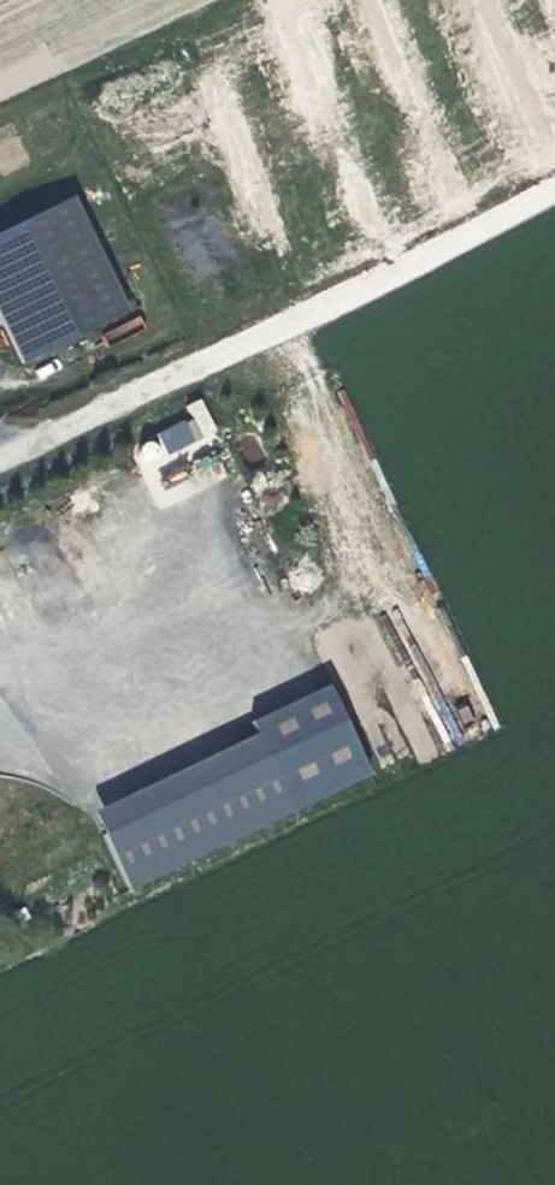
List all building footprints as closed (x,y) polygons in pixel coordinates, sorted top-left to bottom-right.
[(123,312),(65,197),(0,230),(0,331),(17,364),(123,312)] [(167,461),(195,447),(184,424),(156,438),(167,461)] [(261,734),(98,809),(137,892),(376,773),(332,685),(253,720),(261,734)]
